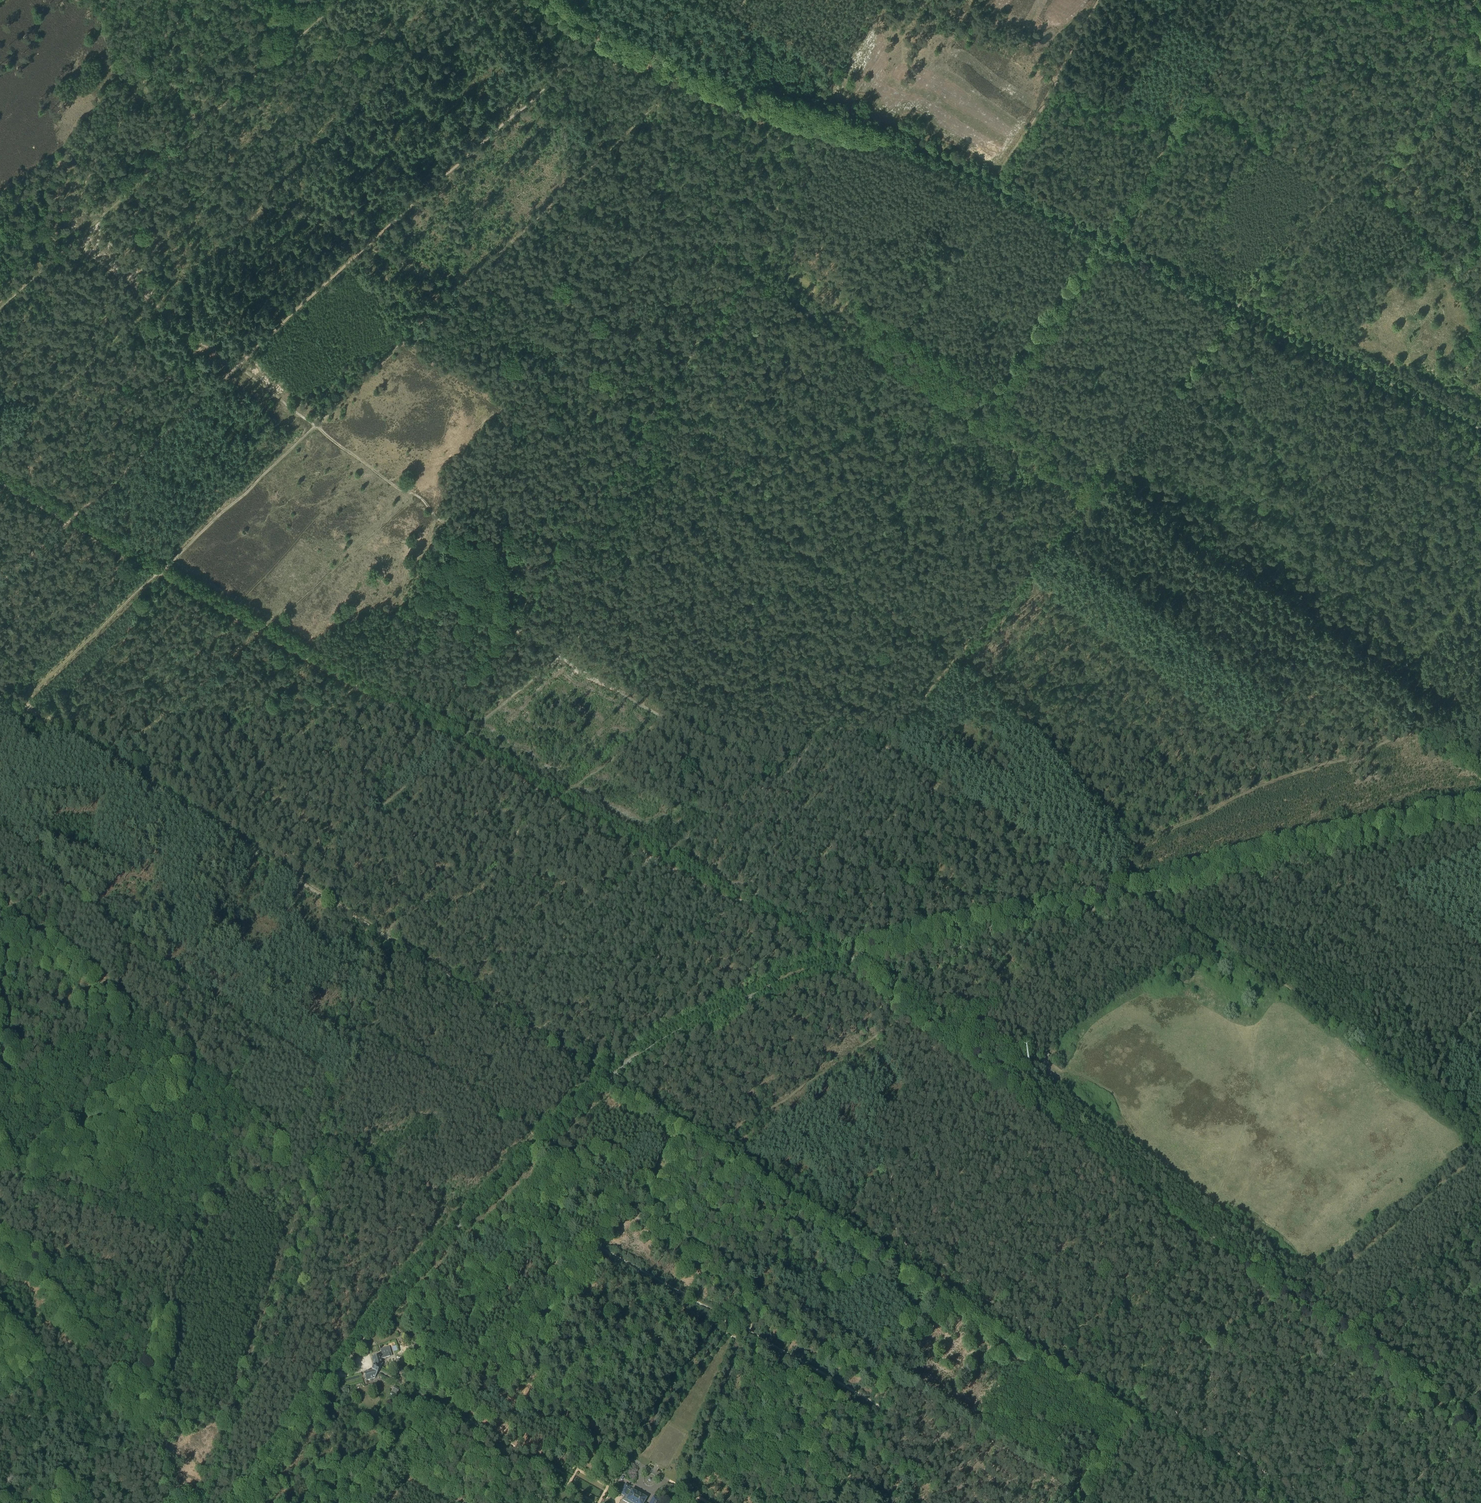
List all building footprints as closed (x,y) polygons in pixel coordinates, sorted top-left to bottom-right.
[(381,1359),(391,1356),(391,1354),(380,1356),(372,1358),(374,1367),(373,1368),(372,1370),(364,1373),(366,1381),(375,1378),(379,1371),(383,1365),(381,1359)] [(621,1493),(628,1498),(627,1500),(632,1502),(645,1502),(644,1502),(646,1499),(639,1495),(640,1494),(637,1492),(636,1493),(629,1489),(630,1487),(625,1484),(621,1493)]
